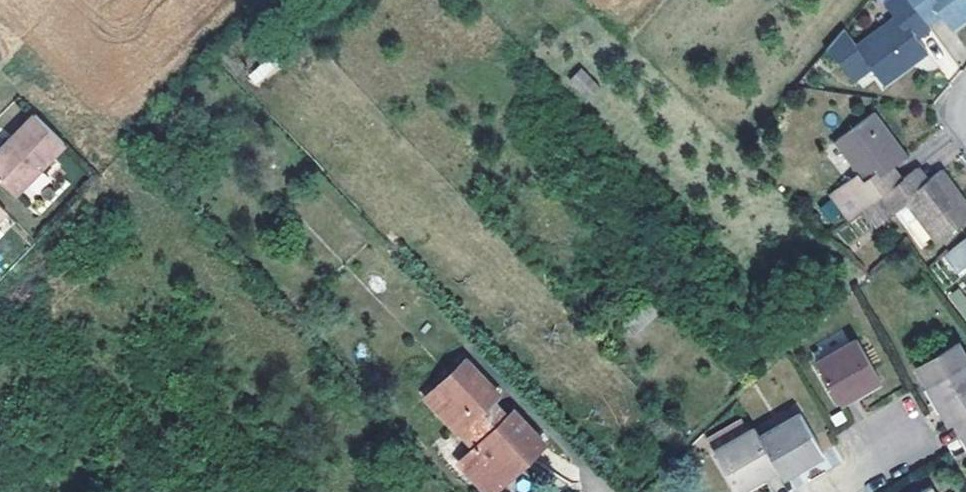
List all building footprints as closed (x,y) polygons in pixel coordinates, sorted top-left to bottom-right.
[(841,29),(820,52),(836,62),(851,80),(869,66),(881,84),(927,50),(916,36),(908,24),(919,15),(916,11),(908,0),(888,0),(883,3),(893,18),(854,46),(841,29)] [(937,13),(948,29),(965,15),(965,0),(908,0),(916,11),(930,2),(937,13)] [(919,15),(925,23),(937,13),(930,2),(916,11),(919,15)] [(925,23),(919,15),(908,24),(916,36),(928,27),(925,23)] [(256,84),(275,70),(268,61),(249,74),(256,84)] [(581,68),(569,81),(587,98),(599,85),(581,68)] [(866,177),(848,191),(830,204),(844,222),(863,207),(889,187),(879,173),(891,164),(903,155),(870,113),(835,139),(866,177)] [(0,153),(0,180),(13,193),(62,144),(33,115),(4,144),(7,146),(0,153)] [(866,177),(835,139),(817,153),(848,191),(866,177)] [(879,173),(889,187),(901,177),(891,164),(879,173)] [(915,187),(927,179),(916,165),(906,174),(915,187)] [(863,207),(877,226),(907,203),(937,241),(965,219),(965,206),(939,170),(927,179),(915,187),(906,174),(901,177),(889,187),(863,207)] [(16,221),(6,210),(0,216),(0,238),(16,221)] [(965,265),(965,245),(961,239),(944,252),(958,271),(965,265)] [(965,319),(965,297),(958,288),(947,297),(965,319)] [(855,339),(816,360),(838,402),(878,381),(855,339)] [(955,420),(965,413),(965,360),(956,343),(916,366),(926,383),(949,424),(955,420)] [(486,491),(491,491),(545,444),(512,408),(505,414),(492,400),(498,394),(465,358),(436,384),(446,395),(435,406),(458,431),(466,423),(480,438),(472,447),(457,460),(486,491)] [(446,395),(436,384),(425,395),(435,406),(446,395)] [(955,420),(965,440),(965,413),(955,420)] [(776,468),(780,476),(821,453),(799,414),(758,436),(776,468)] [(466,423),(458,431),(472,447),(480,438),(466,423)] [(758,436),(753,427),(712,450),(736,491),(776,468),(758,436)]
